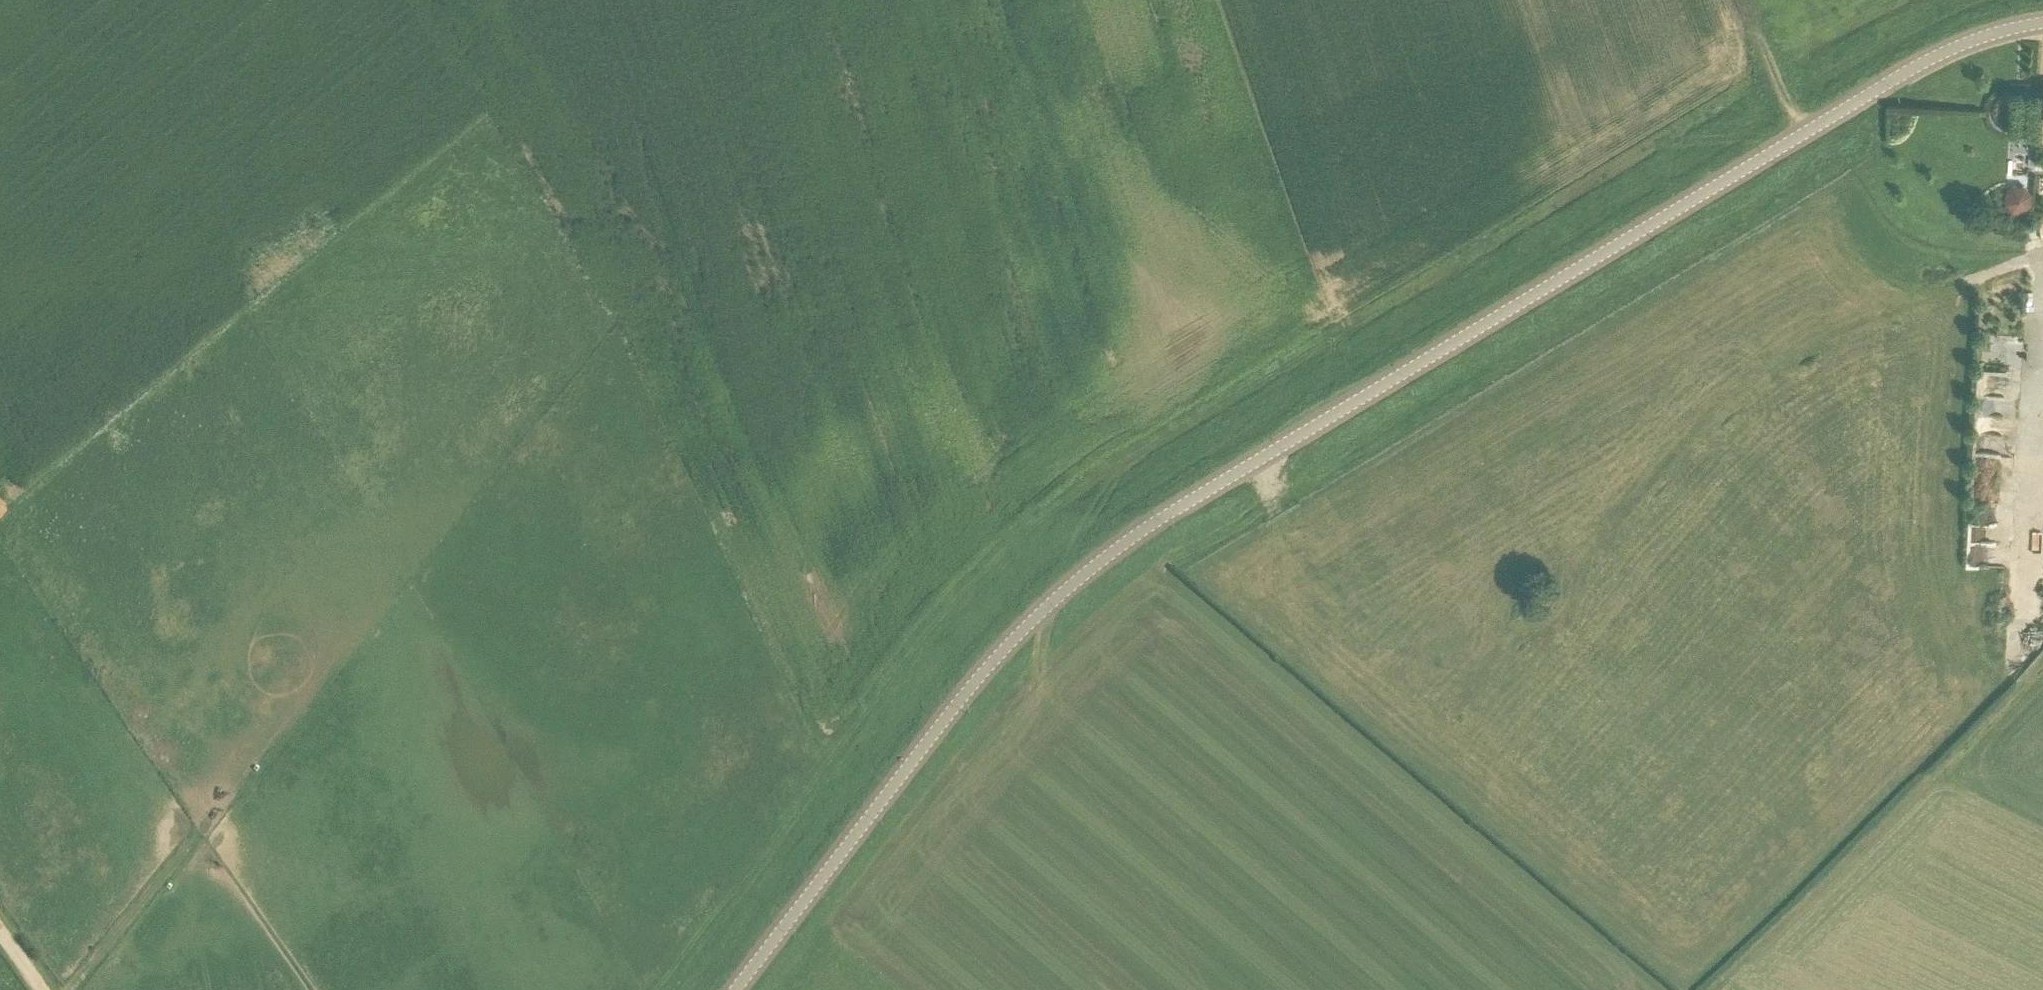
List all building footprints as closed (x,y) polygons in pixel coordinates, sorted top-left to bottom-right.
[(2025,185),(2015,184),(2007,191),(2006,202),(2013,210),(2024,211),(2032,204),(2033,193),(2025,185)]
